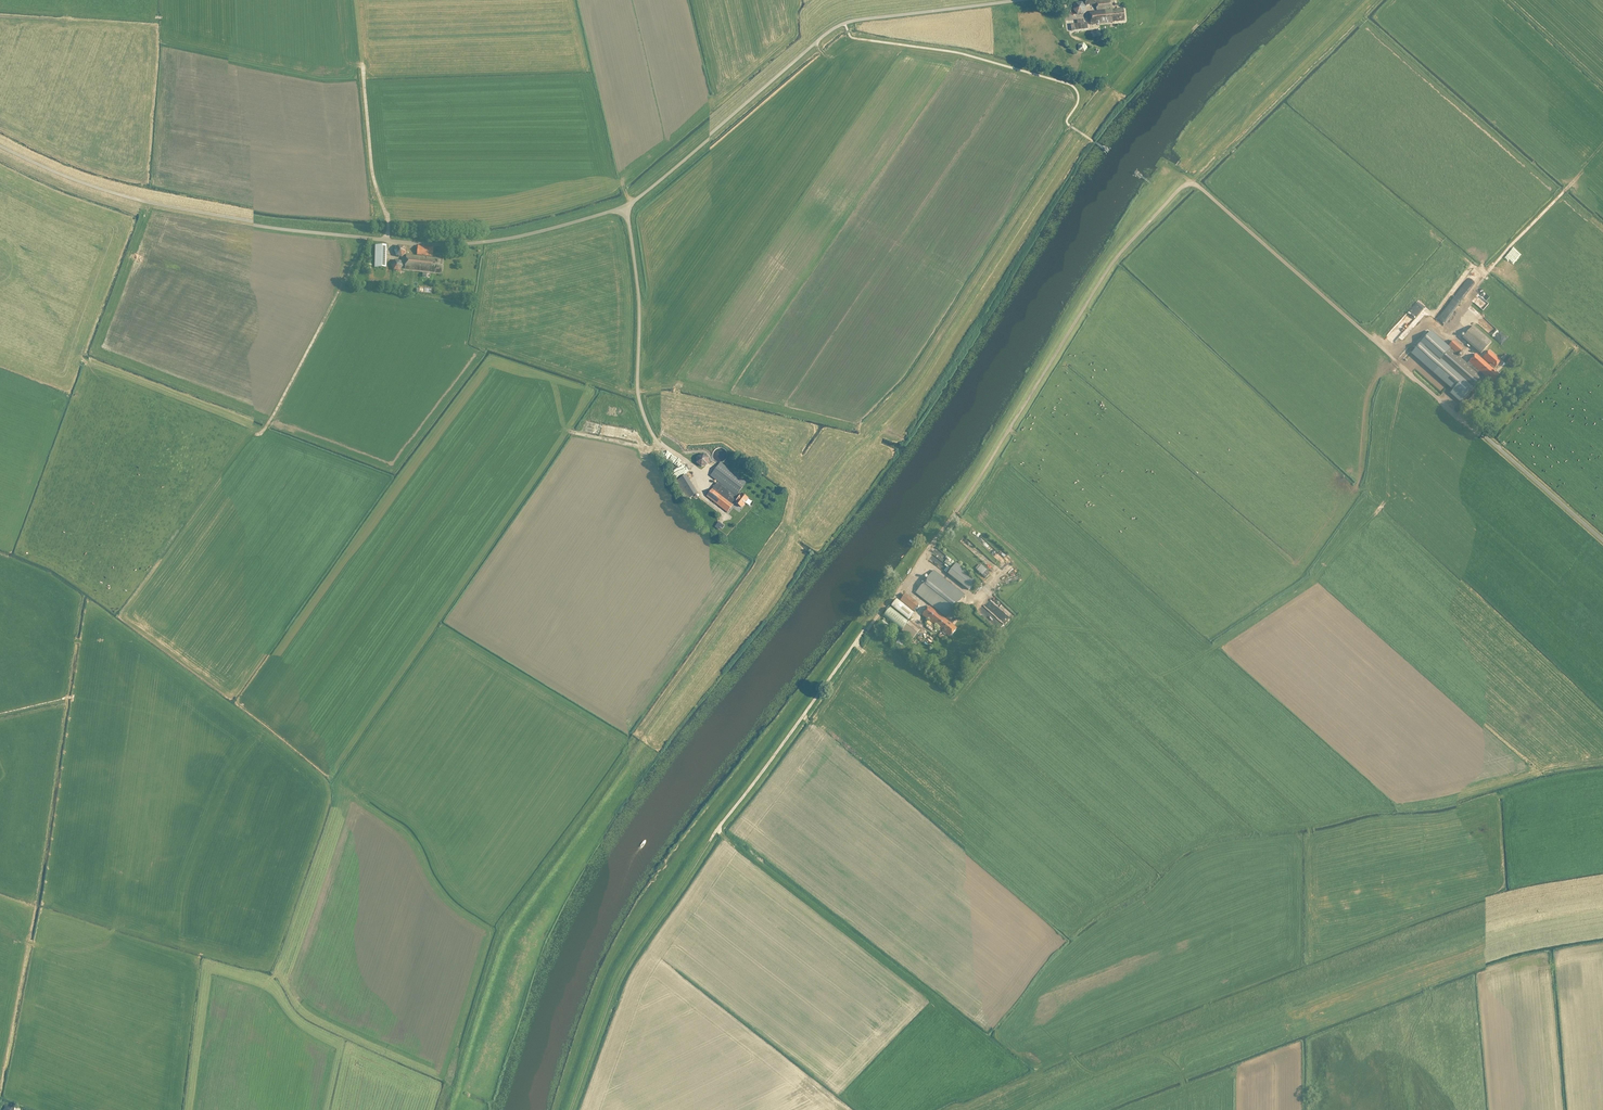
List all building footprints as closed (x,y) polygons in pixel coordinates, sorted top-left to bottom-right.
[(1123,8),(1112,10),(1111,0),(1105,0),(1095,1),(1097,12),(1089,13),(1090,25),(1125,21),(1123,8)] [(1077,21),(1077,24),(1070,25),(1071,31),(1088,29),(1087,23),(1084,23),(1083,20),(1077,21)] [(386,243),(375,242),(374,264),(385,265),(386,243)] [(425,254),(406,252),(404,265),(441,269),(443,256),(432,255),(433,244),(417,243),(416,252),(425,253),(425,254)] [(401,257),(395,261),(398,266),(404,262),(401,257)] [(1471,308),(1475,311),(1487,293),(1483,290),(1471,308)] [(1407,327),(1430,300),(1420,291),(1405,308),(1403,306),(1394,316),(1407,327)] [(1453,292),(1432,319),(1438,324),(1459,297),(1453,292)] [(1462,334),(1480,350),(1491,339),(1472,323),(1462,334)] [(1406,346),(1412,353),(1433,333),(1427,326),(1406,346)] [(1493,366),(1501,358),(1489,347),(1482,354),(1489,361),(1488,362),(1475,351),(1467,360),(1457,352),(1462,346),(1453,337),(1447,343),(1449,345),(1430,366),(1453,386),(1450,390),(1460,399),(1484,373),(1492,380),(1499,372),(1493,366)] [(604,427),(603,429),(611,431),(612,430),(616,431),(618,423),(603,420),(601,426),(604,427)] [(639,434),(639,426),(627,426),(626,434),(639,434)] [(706,496),(727,513),(735,503),(741,507),(748,499),(741,494),(740,496),(737,494),(746,483),(720,463),(710,476),(724,486),(723,487),(717,482),(706,496)] [(686,475),(678,480),(674,483),(685,501),(698,493),(686,475)] [(975,539),(966,532),(962,536),(970,544),(975,539)] [(954,557),(944,549),(942,551),(936,547),(936,548),(951,561),(954,557)] [(982,559),(978,565),(983,569),(988,564),(982,559)] [(955,560),(947,570),(968,587),(975,578),(961,568),(963,566),(955,560)] [(946,614),(945,616),(929,603),(922,612),(949,633),(956,625),(949,619),(954,613),(950,609),(964,592),(933,567),(915,590),(946,614)] [(913,608),(918,601),(905,591),(900,597),(913,608)] [(894,606),(908,616),(913,610),(897,597),(896,596),(891,603),(894,606)] [(1016,610),(1007,601),(1005,603),(1014,612),(1016,610)] [(908,619),(891,604),(883,613),(901,628),(908,619)] [(887,629),(891,624),(882,617),(879,622),(887,629)] [(904,638),(902,633),(896,632),(892,637),(894,643),(901,643),(904,638)]
